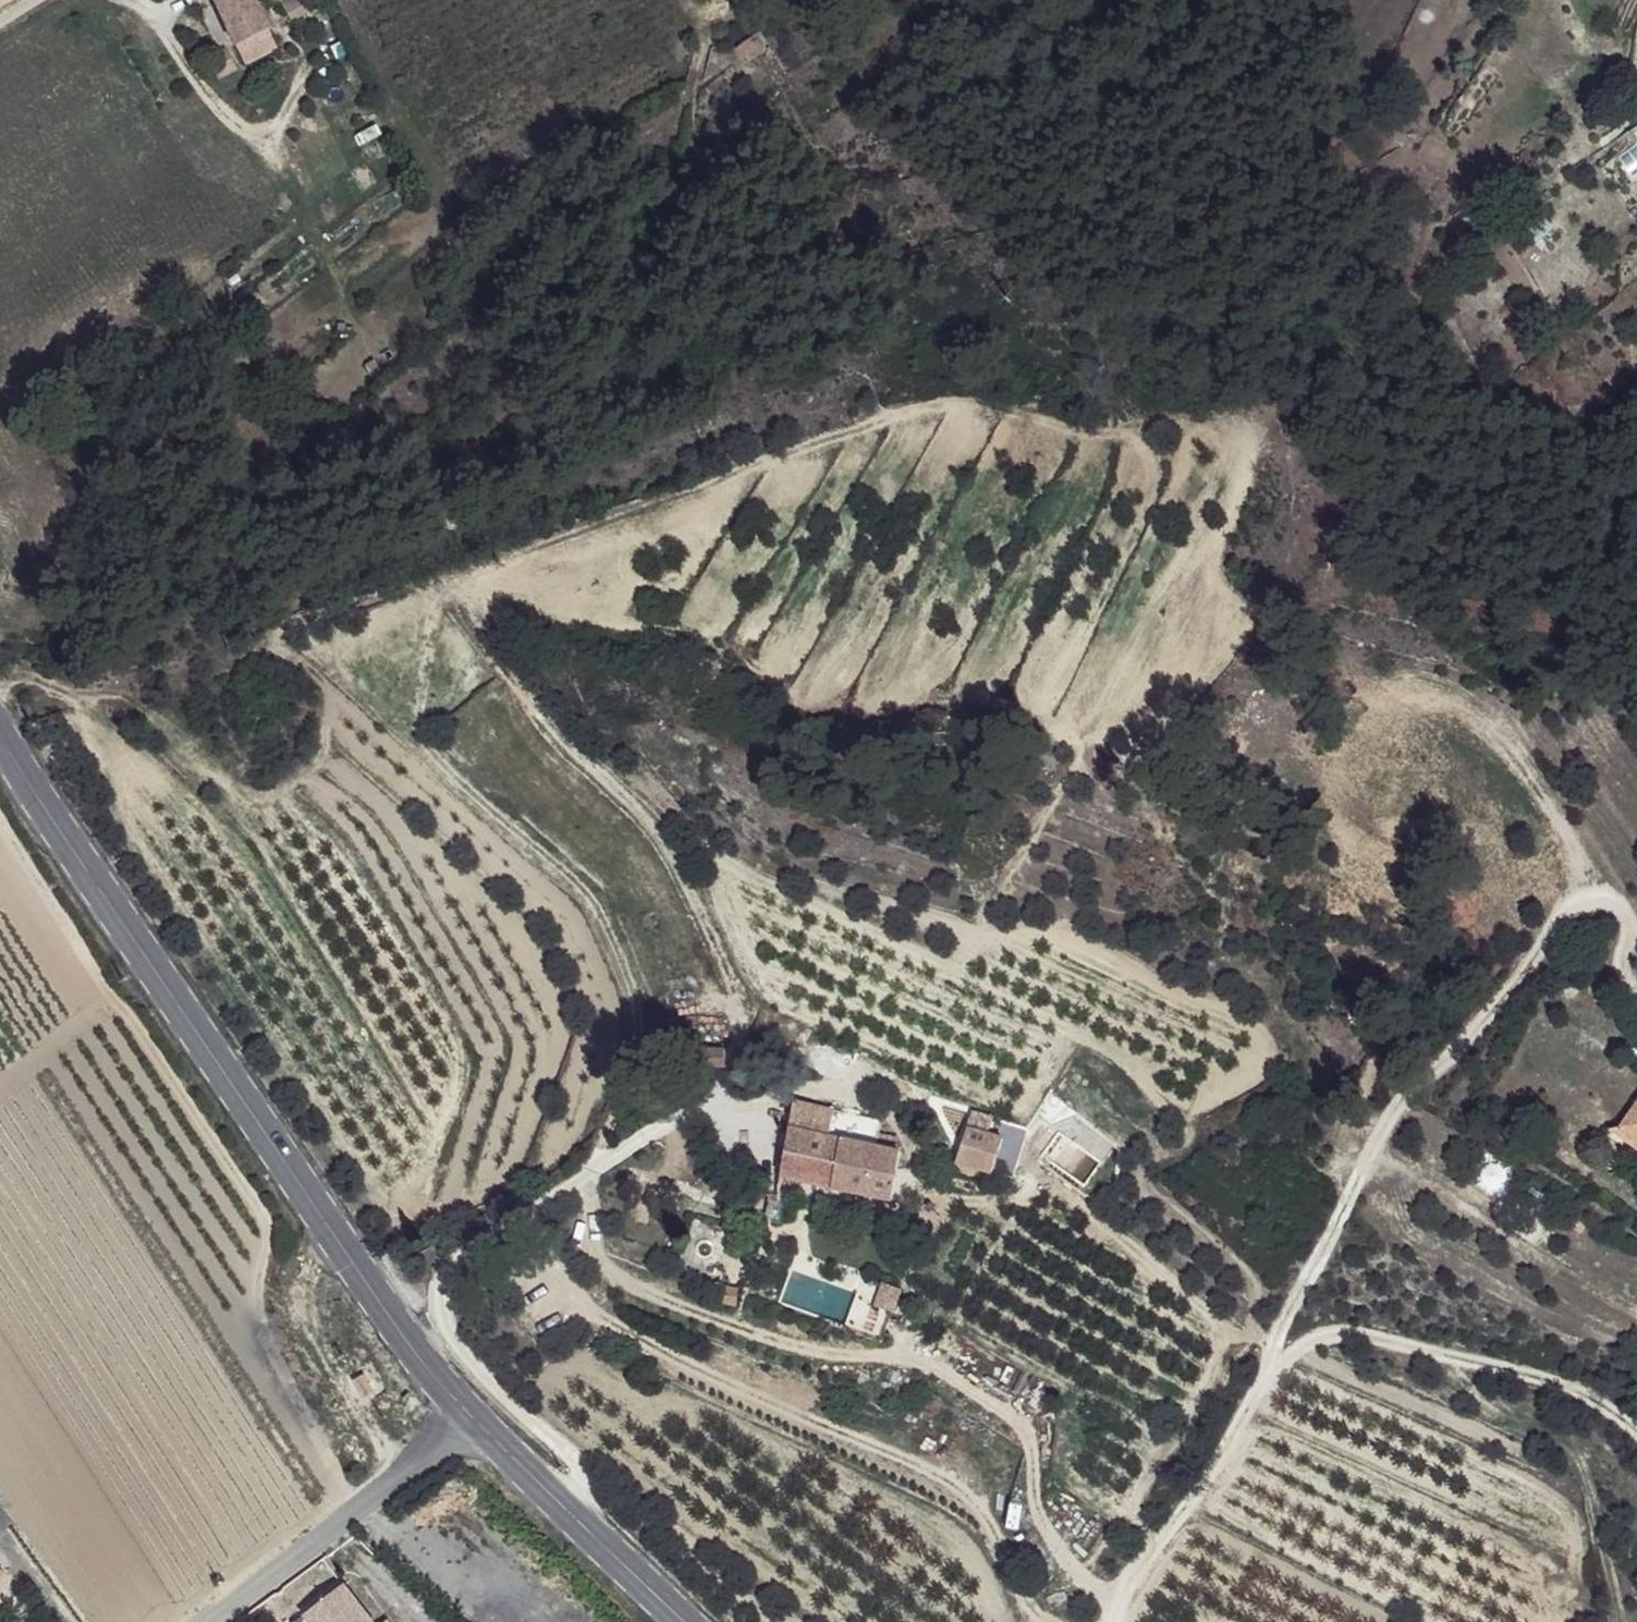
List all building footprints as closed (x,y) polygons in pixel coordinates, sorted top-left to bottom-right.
[(235,46),(267,34),(252,0),(215,0),(235,46)] [(281,1),(286,19),(321,2),(320,0),(282,0),(281,1)] [(763,28),(753,37),(763,52),(775,46),(763,28)] [(753,37),(735,47),(745,65),(763,52),(753,37)] [(229,53),(210,62),(215,77),(238,69),(229,53)] [(1624,76),(1636,84),(1636,56),(1624,76)] [(1364,965),(1351,955),(1344,963),(1358,976),(1364,965)] [(729,1050),(696,1047),(692,1068),(726,1072),(729,1050)] [(1608,1138),(1636,1159),(1636,1134),(1627,1127),(1636,1113),(1636,1093),(1608,1138)] [(913,1119),(828,1099),(810,1176),(925,1202),(930,1151),(909,1146),(913,1119)] [(1627,1127),(1636,1134),(1636,1113),(1627,1127)] [(1006,1142),(969,1131),(957,1165),(998,1175),(1006,1142)] [(746,1293),(731,1286),(726,1296),(723,1302),(737,1309),(743,1301),(746,1293)] [(304,1621),(361,1621),(341,1594),(304,1621)]
